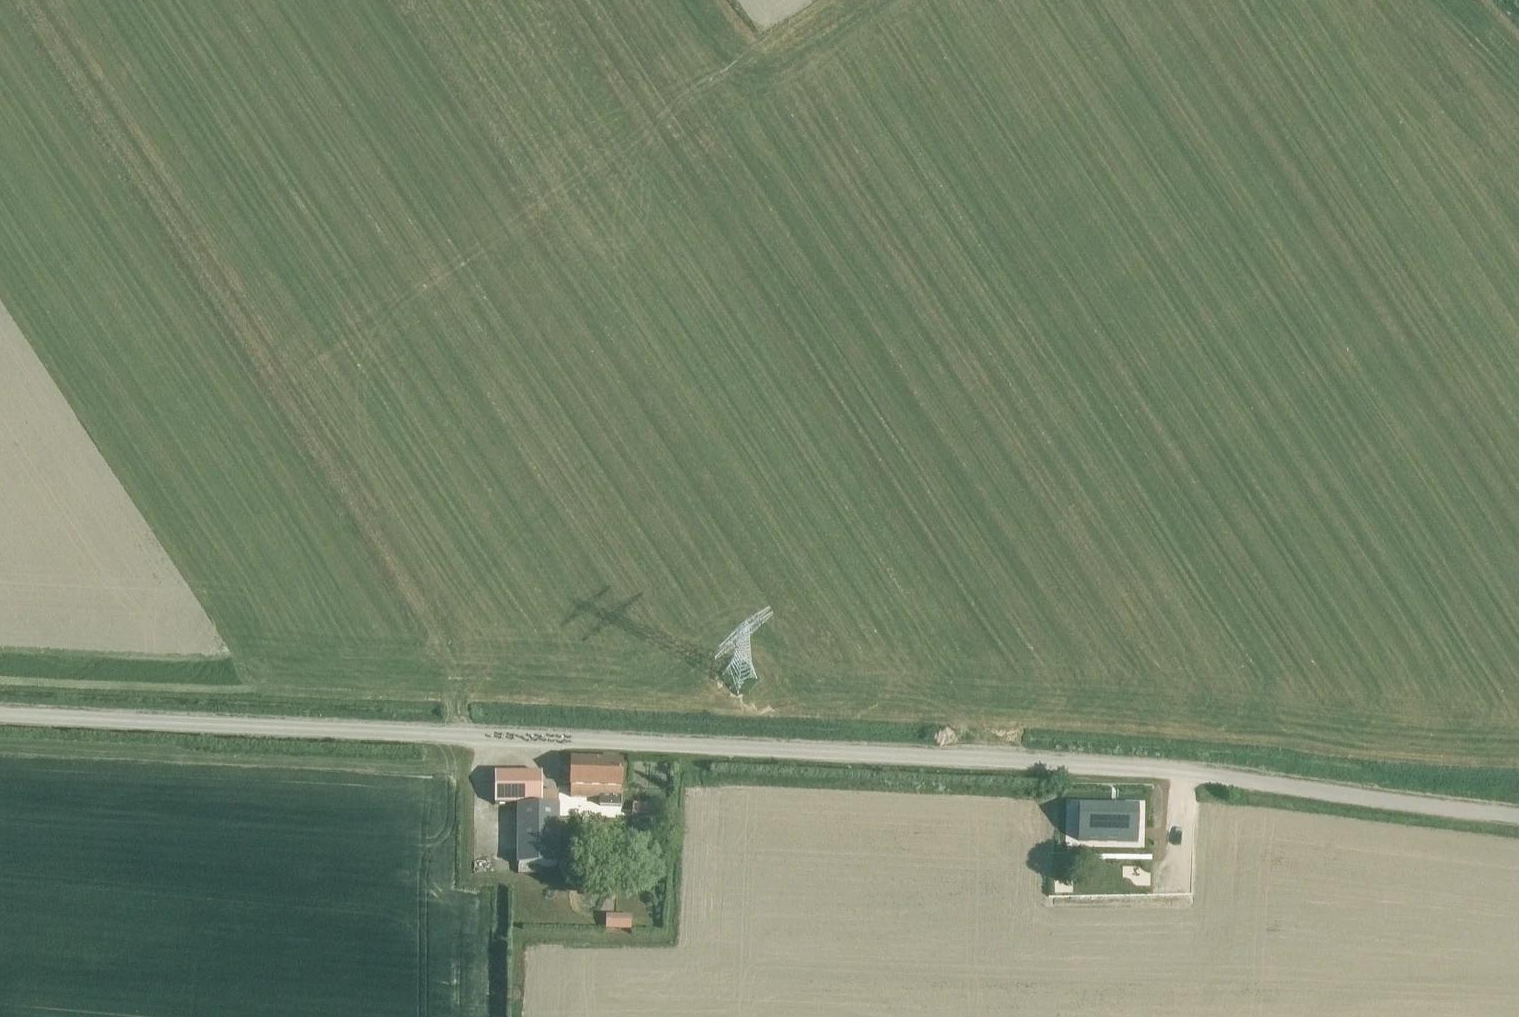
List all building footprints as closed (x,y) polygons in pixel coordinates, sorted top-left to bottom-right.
[(619,808),(620,783),(621,763),(571,761),(570,796),(587,796),(599,797),(599,807),(619,808)] [(541,774),(494,774),(495,806),(517,805),(542,805),(542,793),(541,774)] [(558,793),(542,793),(542,805),(558,805),(558,793)] [(1141,793),(1139,843),(1158,844),(1160,794),(1141,793)] [(633,802),(631,817),(652,819),(654,804),(633,802)] [(542,805),(517,805),(518,866),(538,867),(558,867),(558,805),(542,805)] [(1137,807),(1082,806),(1081,841),(1137,842),(1137,807)] [(1065,865),(1079,865),(1079,855),(1065,855),(1065,865)] [(630,917),(618,917),(618,931),(621,931),(630,931),(630,917)]
